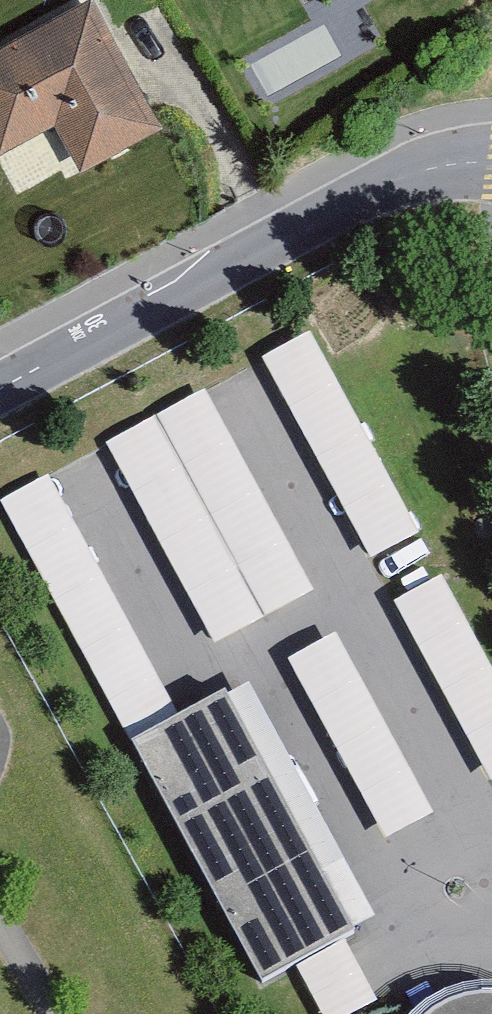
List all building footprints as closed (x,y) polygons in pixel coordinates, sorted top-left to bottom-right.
[(0,53),(0,158),(55,127),(81,173),(160,128),(90,3),(0,53)] [(310,332),(265,357),(371,553),(416,528),(310,332)] [(204,390),(107,442),(214,640),(311,588),(204,390)] [(0,500),(263,982),(356,931),(228,696),(183,721),(48,474),(0,500)] [(398,599),(491,776),(491,665),(444,575),(398,599)] [(336,634),(291,657),(384,832),(428,809),(336,634)] [(326,1013),(347,1013),(376,1002),(352,949),(306,969),(326,1013)] [(454,983),(414,1005),(407,1013),(491,1013),(491,979),(454,983)]
